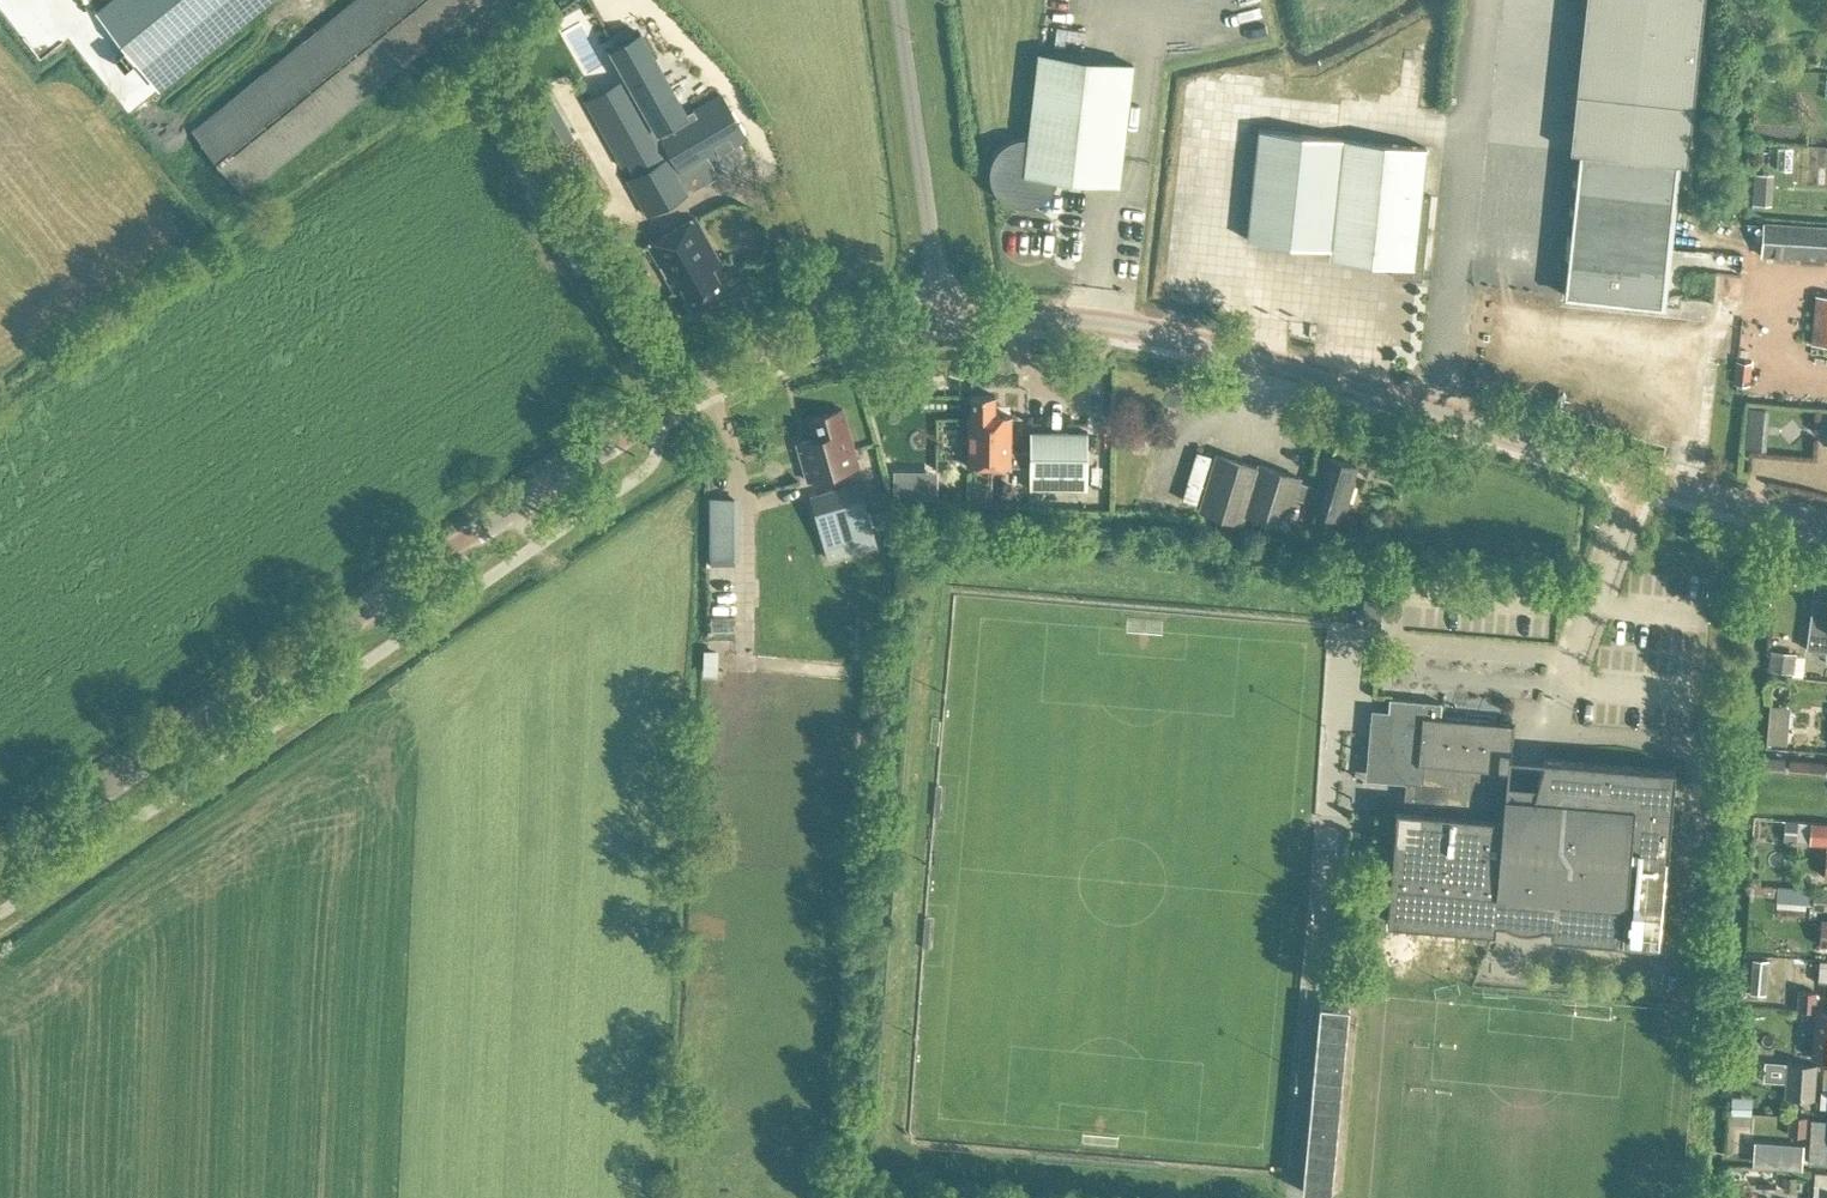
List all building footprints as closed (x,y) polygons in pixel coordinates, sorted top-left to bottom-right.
[(237,0),(111,0),(97,11),(147,72),(237,0)] [(481,0),(356,0),(194,131),(244,192),(481,0)] [(1581,151),(1565,295),(1661,306),(1676,161),(1686,162),(1703,0),(1587,0),(1570,150),(1581,151)] [(686,114),(644,36),(613,53),(619,64),(578,87),(647,214),(718,175),(708,158),(746,138),(720,95),(686,114)] [(1119,185),(1134,63),(1039,51),(1028,137),(1022,137),(1015,138),(1009,141),(1003,144),(998,149),(994,155),(992,161),(991,167),(991,174),(992,180),(994,187),(998,193),(1002,198),(1008,202),(1014,204),(1020,206),(1026,206),(1033,205),(1040,203),(1046,200),(1051,195),(1055,190),(1058,184),(1060,178),(1119,185)] [(688,70),(677,76),(688,98),(700,92),(688,70)] [(1331,248),(1342,138),(1260,129),(1248,239),(1331,248)] [(1342,138),(1331,248),(1330,258),(1386,264),(1395,265),(1394,277),(1422,280),(1431,195),(1422,194),(1427,148),(1342,138)] [(1774,176),(1754,175),(1753,201),(1773,202),(1774,176)] [(727,291),(713,270),(720,266),(692,218),(649,243),(677,292),(683,288),(695,310),(727,291)] [(1826,259),(1826,227),(1763,223),(1761,255),(1826,259)] [(1719,267),(1714,292),(1738,297),(1743,272),(1719,267)] [(1817,295),(1813,343),(1826,344),(1826,296),(1817,295)] [(1735,359),(1732,384),(1750,386),(1753,361),(1735,359)] [(995,394),(971,394),(971,414),(968,414),(968,465),(1011,465),(1030,465),(1030,488),(1087,489),(1088,431),(1030,430),(1030,451),(1011,450),(1011,415),(995,415),(995,394)] [(809,418),(814,438),(797,442),(807,479),(859,465),(858,462),(843,408),(809,418)] [(1125,429),(1123,437),(1126,444),(1134,447),(1142,443),(1144,435),(1141,428),(1133,425),(1125,429)] [(1745,447),(1760,448),(1761,435),(1746,434),(1745,447)] [(1306,507),(1342,519),(1354,482),(1352,481),(1357,466),(1324,456),(1315,486),(1299,481),(1300,477),(1258,464),(1257,467),(1217,454),(1200,509),(1242,522),(1245,513),(1285,525),(1294,497),(1308,501),(1306,507)] [(925,496),(926,469),(893,469),(893,495),(925,496)] [(877,545),(867,511),(859,482),(811,495),(829,559),(877,545)] [(734,559),(734,498),(708,498),(709,560),(734,559)] [(1364,597),(1362,625),(1380,626),(1382,599),(1364,597)] [(1812,606),(1806,648),(1826,651),(1825,659),(1826,660),(1826,608),(1812,606)] [(711,631),(735,630),(735,616),(711,617),(711,631)] [(1770,648),(1767,669),(1794,673),(1797,652),(1770,648)] [(1387,721),(1384,721),(1371,719),(1368,754),(1385,756),(1405,780),(1405,782),(1404,798),(1397,798),(1392,856),(1389,891),(1538,902),(1545,902),(1551,901),(1553,872),(1563,759),(1544,757),(1537,783),(1508,781),(1509,770),(1508,770),(1512,723),(1441,716),(1442,702),(1389,697),(1387,721)] [(1786,743),(1788,724),(1767,723),(1766,742),(1786,743)] [(1784,756),(1760,754),(1759,769),(1783,771),(1784,756)] [(1788,758),(1787,770),(1825,774),(1826,761),(1788,758)] [(1389,891),(1387,909),(1386,921),(1494,930),(1495,920),(1505,921),(1516,926),(1529,927),(1542,925),(1542,924),(1551,925),(1551,935),(1660,944),(1675,769),(1563,759),(1553,872),(1551,901),(1545,902),(1538,902),(1389,891)] [(1784,818),(1783,840),(1826,843),(1826,822),(1784,818)] [(1813,892),(1813,886),(1778,884),(1778,885),(1773,885),(1773,888),(1767,888),(1767,894),(1777,895),(1776,905),(1805,907),(1805,902),(1812,903),(1813,892)] [(1812,903),(1812,907),(1826,908),(1826,893),(1813,892),(1812,903)] [(1820,919),(1818,944),(1826,945),(1826,920),(1820,919)] [(1769,958),(1756,957),(1753,992),(1767,993),(1769,958)] [(1693,999),(1695,984),(1679,982),(1678,998),(1693,999)] [(1783,1007),(1814,1009),(1815,991),(1784,989),(1783,1007)] [(1815,991),(1814,1008),(1826,1009),(1826,991),(1815,991)] [(1331,1192),(1348,1005),(1330,1004),(1319,1003),(1302,1189),(1311,1190),(1331,1192)] [(1781,1007),(1780,1026),(1813,1028),(1814,1009),(1783,1007),(1781,1007)] [(1755,1058),(1757,1042),(1740,1040),(1738,1056),(1755,1058)] [(1816,1063),(1787,1062),(1785,1096),(1791,1096),(1808,1098),(1814,1098),(1816,1063)] [(1730,1110),(1750,1112),(1751,1102),(1750,1101),(1748,1100),(1746,1099),(1743,1097),(1731,1096),(1730,1110)] [(1805,1135),(1808,1098),(1791,1096),(1788,1134),(1805,1135)] [(1818,1128),(1816,1145),(1826,1146),(1826,1128),(1818,1128)]
